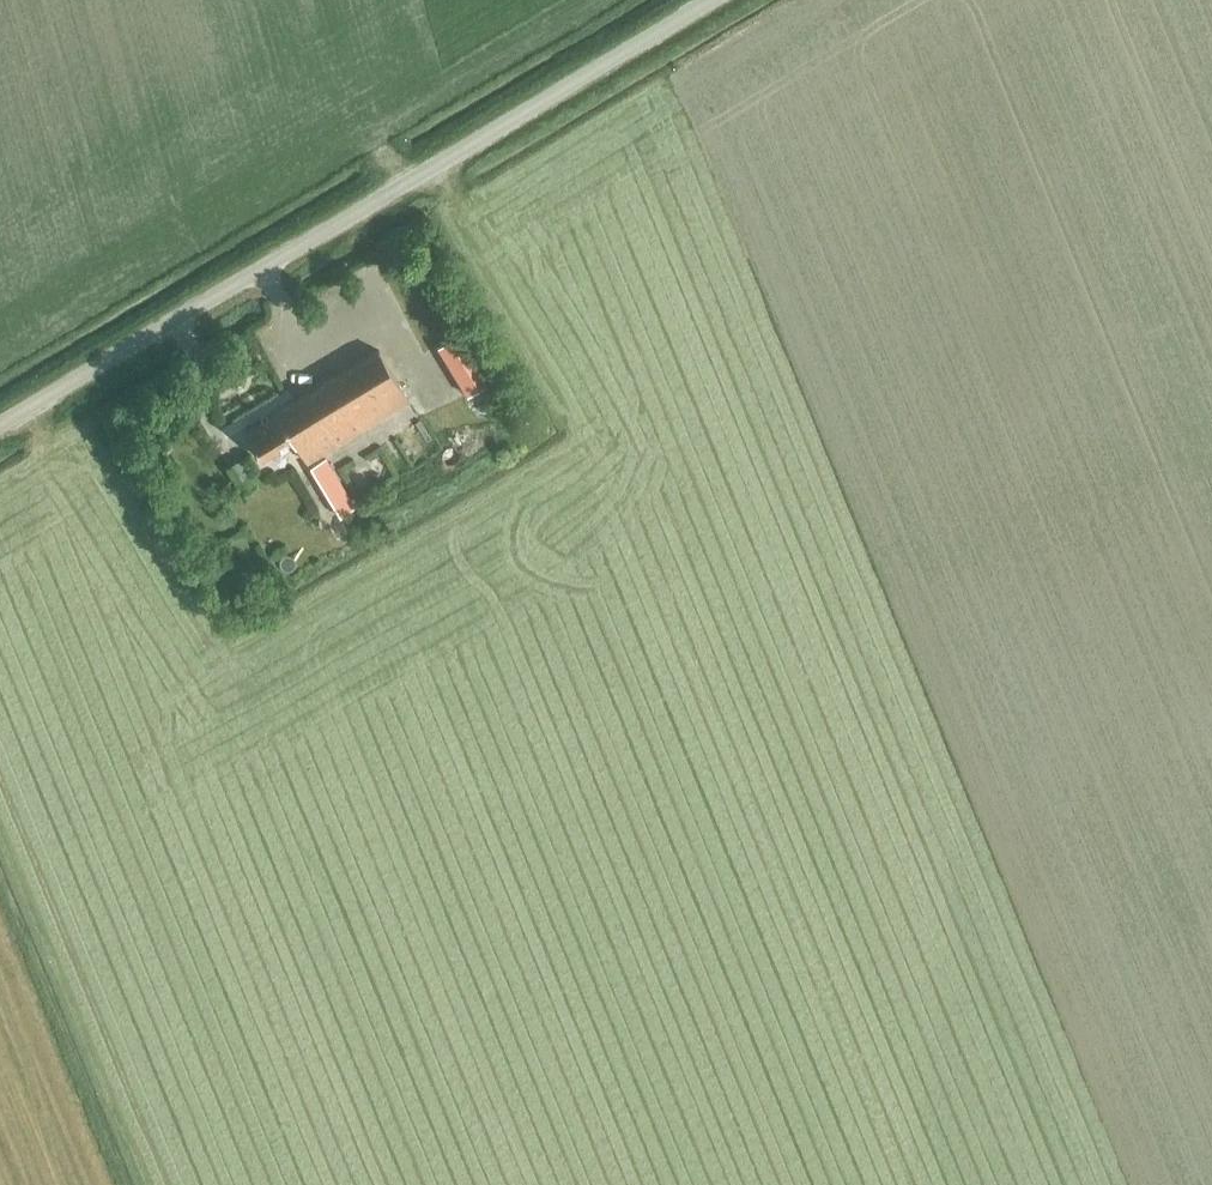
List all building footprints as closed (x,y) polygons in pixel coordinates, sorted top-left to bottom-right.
[(435,345),(465,394),(489,379),(458,330),(435,345)] [(290,438),(304,462),(406,399),(376,350),(243,431),(259,457),(290,438)] [(307,468),(337,517),(352,508),(322,459),(307,468)]
